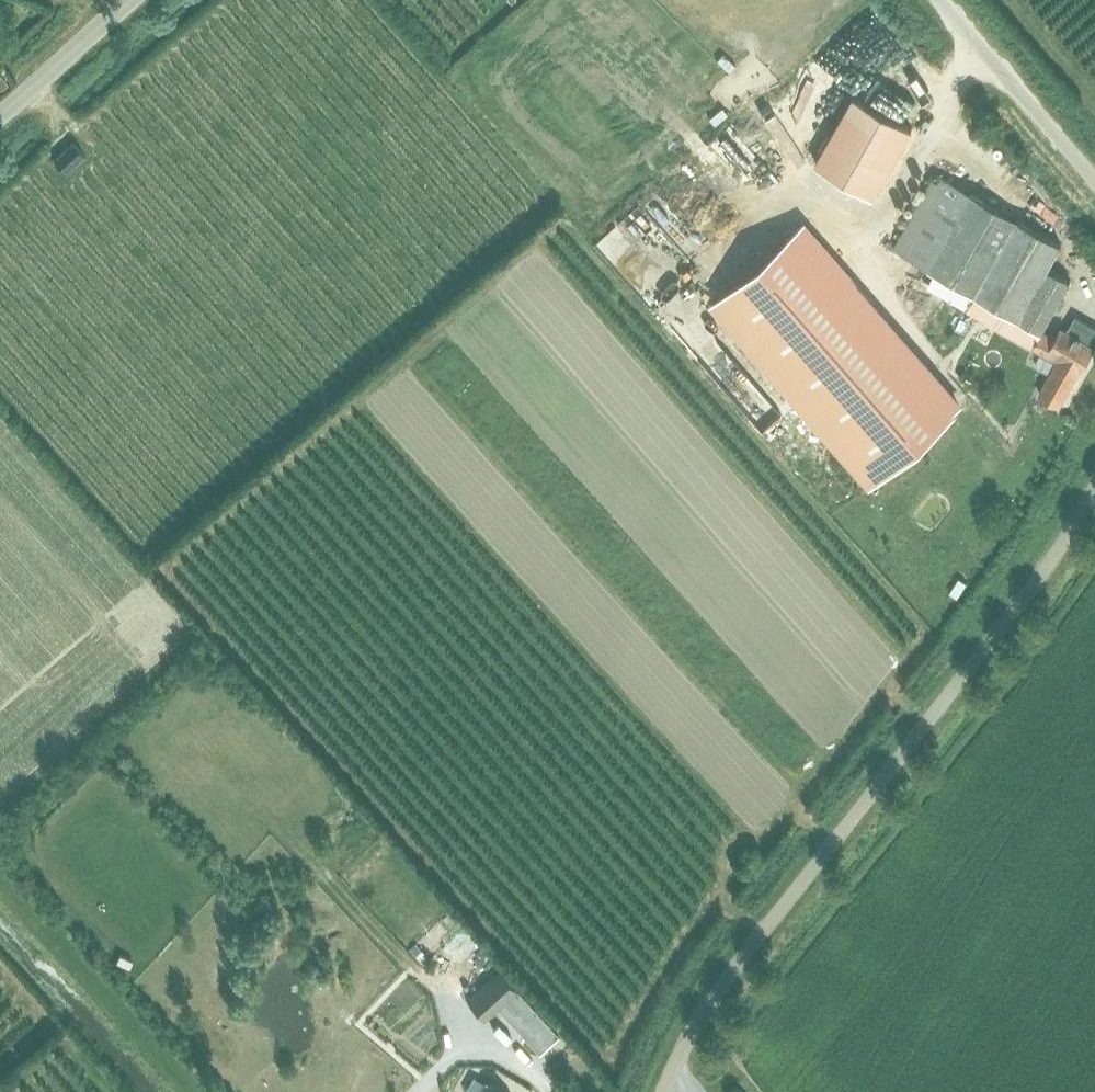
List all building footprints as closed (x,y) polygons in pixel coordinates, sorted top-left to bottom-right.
[(0,76),(0,90),(8,84),(1,75),(0,76)] [(846,105),(808,172),(866,205),(904,138),(846,105)] [(66,172),(85,154),(72,141),(53,158),(66,172)] [(937,170),(894,245),(932,266),(989,299),(1028,321),(1018,338),(1034,347),(1035,345),(1045,329),(1073,278),(1051,266),(1065,242),(975,191),(937,170)] [(797,220),(706,300),(868,484),(959,405),(797,220)] [(1079,313),(1070,329),(1064,325),(1058,336),(1045,329),(1035,345),(1060,359),(1043,391),(1063,403),(1083,367),(1084,367),(1094,348),(1094,322),(1079,313)] [(494,963),(483,951),(472,961),(483,973),(494,963)] [(497,972),(467,999),(485,1018),(497,1007),(538,1053),(556,1037),(497,972)] [(505,1063),(499,1074),(523,1087),(529,1077),(505,1063)] [(479,1091),(505,1091),(485,1081),(479,1091)]
